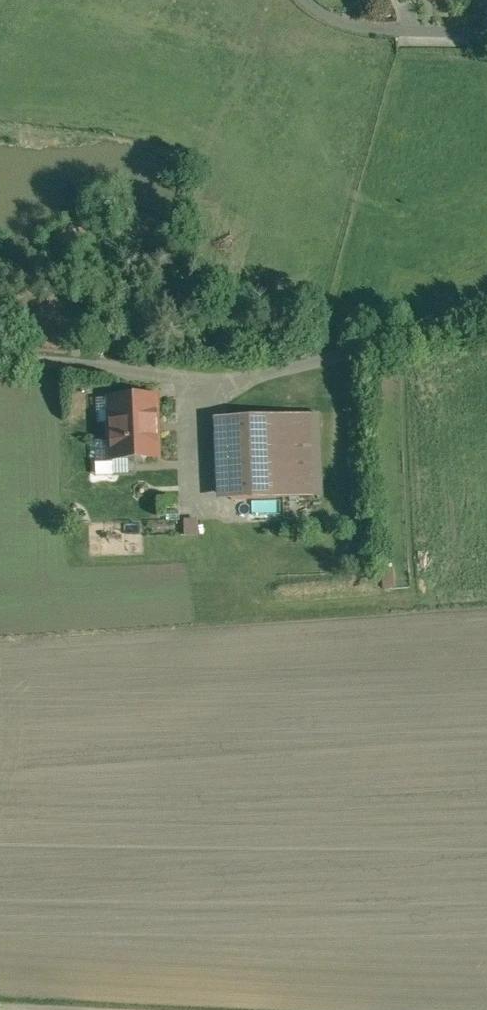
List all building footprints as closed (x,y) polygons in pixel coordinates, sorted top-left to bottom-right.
[(156,397),(110,399),(111,422),(109,425),(109,437),(112,440),(113,459),(130,458),(135,462),(144,462),(148,457),(158,457),(156,397)] [(309,414),(228,417),(232,499),(312,496),(309,414)] [(198,521),(185,522),(186,535),(199,535),(198,521)]
